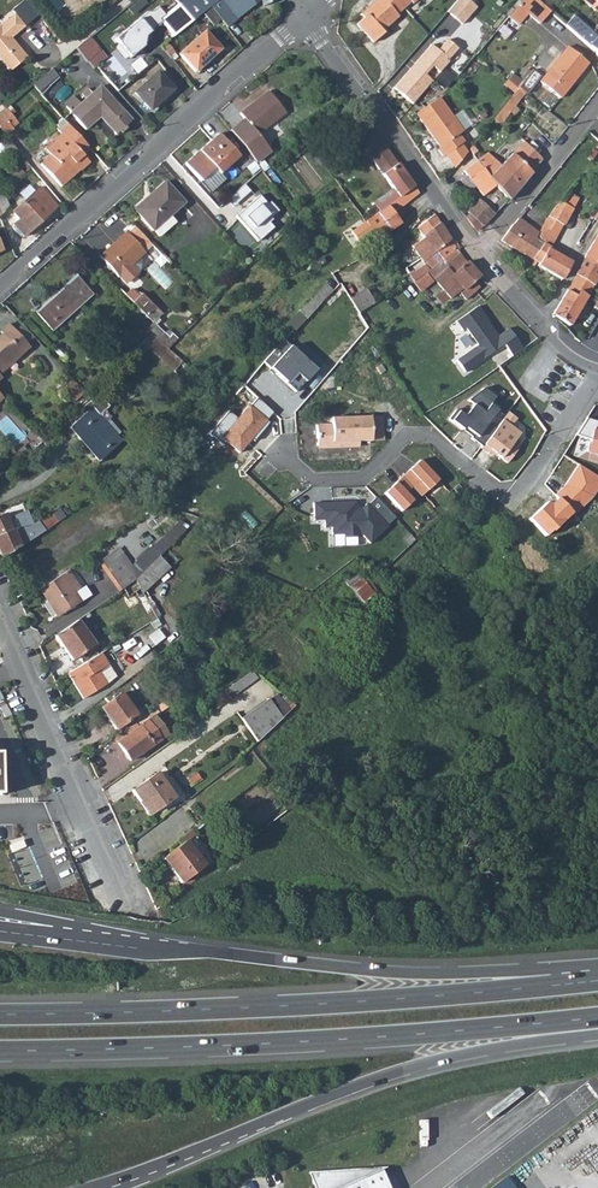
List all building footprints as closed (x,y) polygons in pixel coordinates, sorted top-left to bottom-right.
[(147,2),(146,0),(136,0),(129,6),(134,13),(147,2)] [(179,3),(193,21),(210,6),(216,2),(215,0),(193,0),(191,1),(190,0),(183,0),(179,3)] [(216,2),(210,6),(227,28),(237,20),(236,19),(260,0),(263,6),(274,0),(219,0),(216,2)] [(365,8),(369,13),(363,18),(356,24),(372,43),(384,32),(383,31),(399,15),(398,13),(411,2),(413,3),(416,0),(375,0),(365,8)] [(447,12),(465,27),(480,10),(468,0),(457,0),(447,12)] [(537,23),(549,10),(538,0),(523,0),(518,6),(529,16),(537,23)] [(597,15),(597,0),(580,0),(597,15)] [(193,21),(179,3),(165,15),(160,20),(162,23),(171,37),(193,21)] [(160,20),(165,15),(157,6),(118,37),(133,55),(146,45),(149,34),(162,23),(160,20)] [(518,6),(508,17),(519,27),(529,16),(518,6)] [(365,8),(359,13),(363,18),(369,13),(365,8)] [(13,14),(0,24),(0,63),(6,72),(26,57),(10,37),(23,27),(13,14)] [(566,25),(580,38),(597,54),(597,23),(591,31),(574,15),(566,25)] [(566,25),(559,32),(574,45),(580,38),(566,25)] [(208,60),(219,49),(203,31),(178,53),(193,70),(207,59),(208,60)] [(75,48),(86,60),(99,49),(88,36),(75,48)] [(392,90),(410,105),(430,83),(421,75),(429,67),(437,74),(446,65),(444,63),(454,51),(444,43),(436,53),(429,47),(392,90)] [(560,98),(588,63),(568,47),(541,82),(560,98)] [(106,58),(99,49),(86,60),(93,69),(106,58)] [(137,72),(146,64),(139,57),(130,65),(137,72)] [(39,93),(58,76),(51,68),(32,85),(39,93)] [(149,108),(171,88),(156,72),(135,92),(149,108)] [(507,78),(517,87),(522,81),(512,72),(507,78)] [(517,87),(507,78),(502,83),(513,92),(517,87)] [(99,86),(81,103),(73,94),(64,103),(71,111),(69,114),(84,131),(99,117),(116,135),(131,121),(99,86)] [(492,118),(500,124),(525,93),(517,87),(513,92),(492,118)] [(256,134),(284,112),(267,91),(239,113),(245,120),(231,131),(256,164),(271,153),(256,134)] [(457,133),(461,131),(438,97),(416,113),(439,146),(436,148),(442,156),(446,153),(461,142),(462,141),(457,133)] [(0,112),(0,130),(3,134),(12,126),(10,124),(6,119),(14,112),(8,106),(0,112)] [(14,112),(6,119),(10,124),(18,117),(14,112)] [(66,124),(59,131),(60,132),(53,139),(58,145),(42,162),(62,186),(80,168),(81,169),(90,161),(84,154),(89,149),(66,124)] [(374,133),(361,144),(393,188),(399,197),(413,186),(374,133)] [(219,134),(186,164),(202,181),(215,168),(220,174),(239,156),(219,134)] [(18,157),(21,155),(9,141),(6,138),(1,142),(13,157),(16,155),(18,157)] [(446,153),(454,165),(466,150),(461,142),(446,153)] [(510,198),(513,194),(541,160),(525,143),(501,166),(487,153),(477,161),(495,186),(495,187),(508,200),(510,198)] [(475,186),(482,196),(495,186),(477,161),(464,171),(467,175),(475,186)] [(220,174),(215,168),(202,181),(207,186),(220,174)] [(248,180),(254,175),(248,168),(242,173),(248,180)] [(475,186),(467,175),(461,179),(469,190),(475,186)] [(171,216),(185,202),(167,181),(151,196),(153,198),(138,212),(161,236),(176,221),(171,216)] [(244,185),(238,190),(244,197),(250,192),(244,185)] [(391,213),(418,193),(413,186),(399,197),(392,202),(379,211),(353,230),(360,240),(371,231),(376,239),(398,223),(391,213)] [(29,231),(56,207),(39,188),(12,212),(19,220),(14,224),(14,228),(20,234),(24,235),(29,231)] [(393,188),(374,202),(379,211),(392,202),(399,197),(393,188)] [(238,190),(225,200),(231,207),(244,197),(238,190)] [(258,197),(233,217),(254,243),(270,231),(266,225),(269,223),(268,221),(276,214),(268,205),(266,207),(258,197)] [(465,216),(476,231),(494,214),(478,199),(467,210),(469,213),(465,216)] [(556,206),(548,217),(562,226),(563,225),(569,214),(556,206)] [(421,258),(423,260),(449,239),(438,221),(433,214),(417,228),(423,237),(413,245),(421,258)] [(551,246),(562,226),(548,217),(538,234),(535,239),(542,243),(533,259),(530,263),(534,265),(536,262),(539,263),(538,265),(562,279),(568,269),(571,262),(548,250),(551,246)] [(516,250),(520,253),(533,259),(542,243),(535,239),(531,236),(534,231),(519,218),(513,225),(512,224),(501,240),(516,250)] [(586,227),(593,231),(597,223),(597,221),(593,218),(586,227)] [(134,225),(101,255),(120,276),(121,275),(128,283),(142,270),(136,263),(154,247),(134,225)] [(584,257),(585,257),(597,266),(597,233),(584,257)] [(429,269),(456,249),(455,248),(449,239),(423,260),(418,264),(425,273),(429,270),(429,269)] [(429,269),(429,270),(425,273),(418,264),(413,268),(412,269),(406,274),(413,282),(419,278),(425,285),(427,284),(434,279),(451,297),(459,291),(465,298),(479,287),(474,281),(480,277),(468,264),(465,261),(462,256),(458,252),(456,249),(429,269)] [(552,314),(554,315),(569,325),(597,277),(597,275),(597,266),(585,257),(576,274),(567,290),(566,289),(552,314)] [(92,296),(93,294),(74,275),(62,286),(65,290),(58,296),(56,294),(35,313),(51,332),(53,331),(51,329),(90,294),(92,296)] [(365,287),(353,298),(364,310),(376,300),(365,287)] [(138,296),(131,289),(125,297),(132,303),(138,296)] [(132,303),(146,317),(155,307),(142,293),(138,296),(132,303)] [(479,305),(456,321),(463,331),(466,328),(478,345),(458,359),(467,371),(505,344),(513,355),(524,348),(510,328),(500,335),(479,305)] [(155,307),(146,317),(152,323),(162,314),(155,307)] [(0,333),(0,334),(0,372),(28,346),(6,323),(0,330),(0,333)] [(152,323),(141,334),(146,339),(150,335),(158,342),(164,334),(152,323)] [(299,323),(291,331),(299,340),(306,332),(299,323)] [(132,355),(136,359),(147,348),(174,371),(179,364),(184,368),(185,365),(167,350),(158,342),(150,335),(146,339),(132,355)] [(287,339),(267,360),(293,386),(314,365),(287,339)] [(83,392),(73,381),(65,389),(75,400),(83,392)] [(71,417),(75,422),(70,427),(99,461),(122,441),(118,435),(121,432),(110,419),(112,418),(105,409),(109,406),(102,397),(94,404),(91,400),(82,408),(81,407),(71,417)] [(451,430),(476,450),(502,417),(477,397),(451,430)] [(255,398),(234,420),(227,414),(209,432),(221,443),(225,439),(236,449),(271,413),(255,398)] [(375,437),(375,413),(336,414),(336,420),(322,420),(322,442),(351,441),(351,437),(375,437)] [(388,437),(388,413),(375,413),(375,437),(388,437)] [(59,428),(43,441),(46,446),(63,433),(59,428)] [(501,429),(483,455),(496,464),(500,459),(507,471),(518,455),(513,451),(519,442),(501,429)] [(595,429),(587,452),(590,453),(587,460),(597,463),(597,430),(595,429)] [(419,458),(384,488),(401,509),(437,479),(419,458)] [(575,504),(584,490),(565,478),(557,492),(575,504)] [(373,496),(358,509),(358,502),(311,500),(310,516),(326,516),(325,524),(333,524),(332,534),(358,535),(358,530),(367,541),(393,520),(373,496)] [(5,513),(0,515),(0,556),(1,557),(34,539),(58,522),(56,519),(51,511),(29,526),(33,531),(30,532),(29,531),(24,534),(16,515),(7,518),(5,513)] [(145,556),(143,555),(131,567),(138,577),(180,536),(171,531),(145,556)] [(131,567),(118,549),(101,560),(122,590),(124,589),(136,581),(136,580),(139,578),(138,577),(131,567)] [(143,594),(171,568),(162,557),(139,578),(136,580),(136,581),(141,589),(143,594)] [(40,590),(58,617),(92,596),(86,586),(81,588),(70,571),(40,590)] [(370,582),(367,584),(361,577),(350,587),(364,603),(378,591),(370,582)] [(124,589),(129,597),(141,589),(136,581),(124,589)] [(211,616),(215,621),(224,614),(219,608),(212,615),(211,616)] [(71,660),(93,645),(77,620),(54,635),(71,660)] [(118,639),(114,633),(101,641),(105,647),(118,639)] [(82,699),(115,679),(100,653),(67,673),(82,699)] [(226,690),(232,698),(258,680),(253,672),(226,690)] [(149,711),(145,705),(135,711),(121,692),(101,707),(118,732),(135,721),(150,711),(149,711)] [(276,694),(241,718),(258,742),(290,712),(276,694)] [(113,736),(130,759),(151,745),(159,739),(145,721),(153,715),(157,713),(153,708),(150,711),(135,721),(118,732),(113,736)] [(145,721),(159,739),(166,734),(153,715),(145,721)] [(148,812),(172,795),(156,772),(132,789),(148,812)] [(181,881),(204,863),(186,840),(163,857),(181,881)] [(585,1115),(597,1132),(597,1105),(585,1115)] [(489,1187),(516,1187),(568,1149),(567,1147),(572,1144),(570,1141),(573,1139),(565,1130),(489,1187)] [(368,1175),(365,1167),(309,1171),(317,1187),(339,1187),(368,1175)] [(381,1169),(368,1175),(339,1187),(390,1187),(381,1169)]
